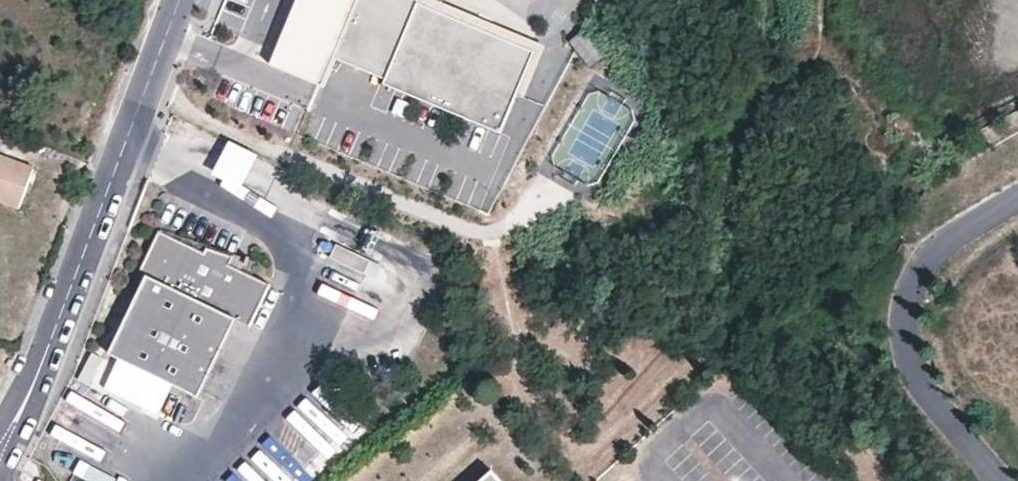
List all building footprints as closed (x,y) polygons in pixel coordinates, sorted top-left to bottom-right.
[(271,66),(324,88),(336,60),(386,80),(384,85),(501,134),(517,95),(535,53),(418,3),(419,0),(298,0),(271,66)] [(429,0),(430,0),(419,0),(418,3),(535,53),(517,95),(522,97),(543,48),(429,0)] [(569,43),(591,70),(606,58),(584,31),(569,43)] [(232,144),(220,168),(247,181),(259,156),(232,144)] [(20,178),(34,174),(36,168),(0,154),(0,185),(20,178)] [(34,174),(20,178),(0,185),(0,199),(21,207),(34,174)] [(271,284),(231,264),(235,255),(208,248),(206,253),(160,231),(140,273),(148,277),(241,321),(252,326),(271,284)] [(241,321),(148,277),(111,355),(202,398),(241,321)] [(92,380),(114,389),(123,367),(102,358),(92,380)] [(490,473),(481,480),(498,480),(490,473)]
